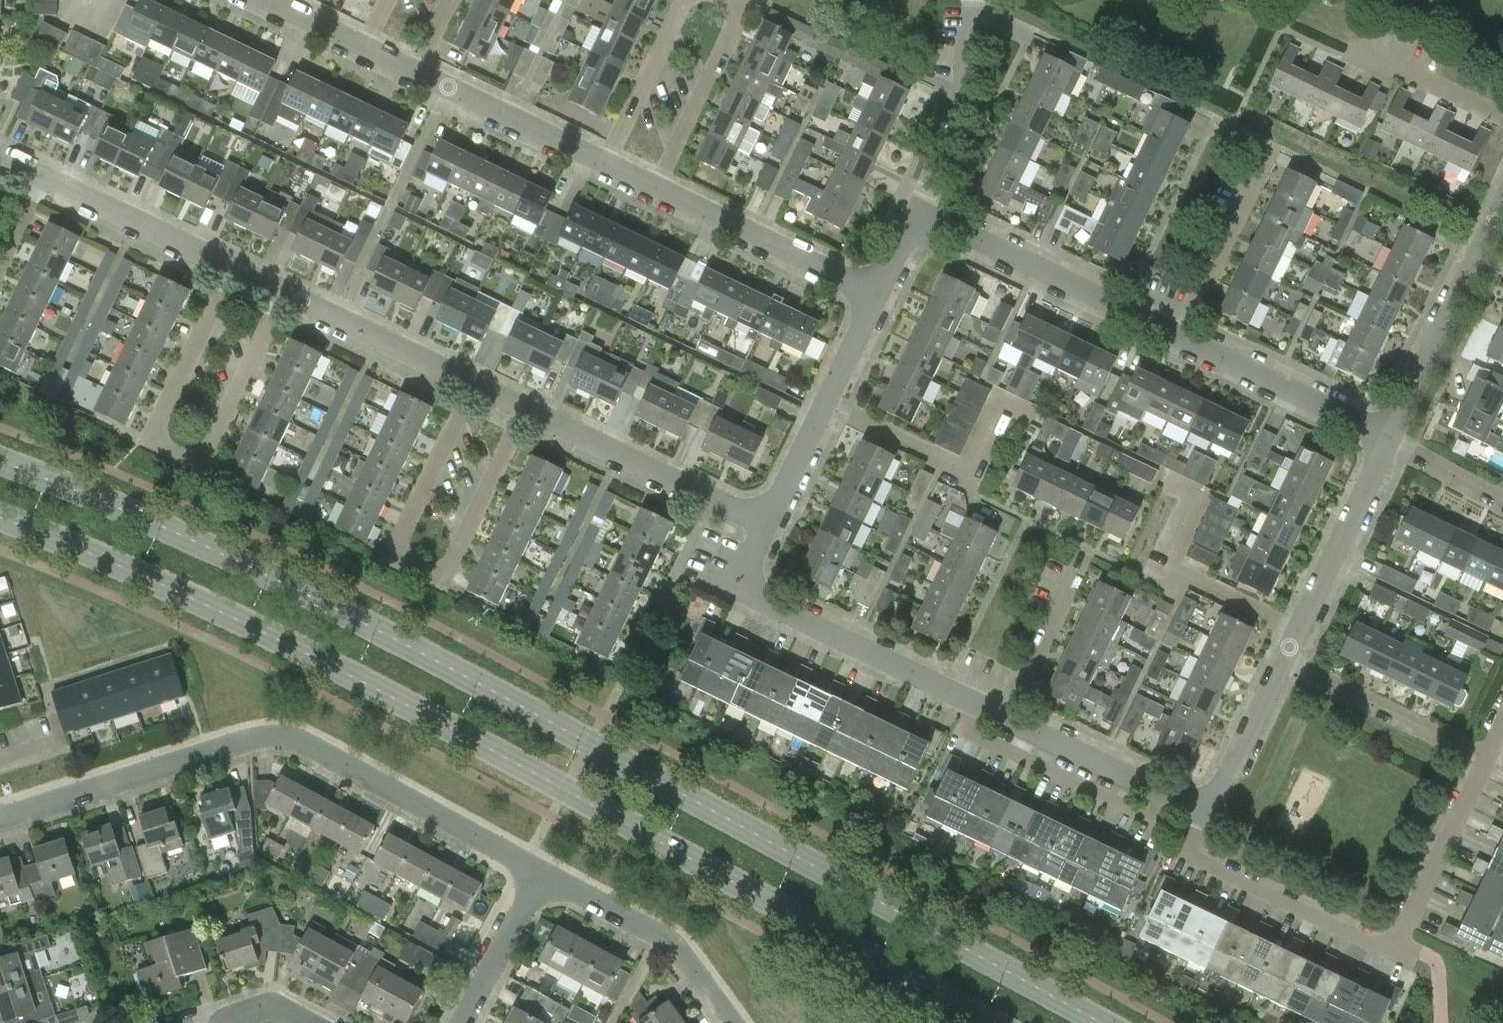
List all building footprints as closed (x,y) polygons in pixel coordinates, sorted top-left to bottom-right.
[(136,13),(125,7),(113,32),(147,49),(151,40),(166,8),(148,0),(142,0),(136,13)] [(483,0),(478,0),(468,22),(498,36),(509,13),(483,0)] [(509,13),(515,0),(483,0),(509,13)] [(577,9),(581,0),(571,0),(569,5),(577,9)] [(616,6),(646,21),(656,0),(619,0),(616,6)] [(57,3),(34,2),(33,15),(57,16),(57,3)] [(646,21),(616,6),(604,30),(635,44),(646,21)] [(166,8),(151,40),(173,51),(188,19),(166,8)] [(556,15),(549,11),(541,28),(548,32),(556,15)] [(570,22),(562,18),(554,35),(562,38),(570,22)] [(188,19),(173,51),(195,61),(210,30),(188,19)] [(498,36),(468,22),(456,46),(486,60),(498,36)] [(844,44),(797,22),(790,35),(794,37),(837,57),(844,44)] [(61,47),(67,34),(45,23),(38,36),(61,47)] [(754,46),(793,65),(797,55),(787,50),(794,37),(790,35),(766,23),(754,46)] [(532,45),(540,49),(548,32),(541,28),(532,45)] [(73,57),(83,35),(73,30),(62,52),(68,54),(73,57)] [(210,30),(195,61),(217,72),(232,40),(210,30)] [(635,44),(604,30),(593,53),(623,68),(635,44)] [(83,35),(73,57),(84,62),(95,41),(83,35)] [(554,35),(546,52),(553,56),(562,38),(554,35)] [(232,40),(217,72),(239,82),(254,51),(232,40)] [(85,63),(96,68),(106,46),(95,41),(84,62),(85,63)] [(859,68),(866,54),(844,44),(837,57),(859,68)] [(1291,44),(1282,61),(1271,84),(1293,95),(1305,72),(1291,66),(1299,48),(1291,44)] [(793,65),(754,46),(743,69),(782,87),(793,65)] [(525,79),(537,55),(525,49),(513,74),(525,79)] [(254,51),(239,82),(260,92),(255,101),(267,107),(280,82),(269,77),(276,61),(254,51)] [(623,68),(593,53),(582,77),(612,91),(623,68)] [(68,54),(63,70),(77,79),(85,63),(84,62),(73,57),(68,54)] [(1034,79),(1063,93),(1071,97),(1082,74),(1046,56),(1034,79)] [(543,88),(555,63),(543,58),(531,82),(543,88)] [(1305,72),(1293,95),(1315,106),(1335,66),(1326,61),(1318,79),(1305,72)] [(125,69),(111,62),(106,73),(117,78),(120,79),(125,69)] [(1335,66),(1315,106),(1337,117),(1348,93),(1335,87),(1343,70),(1335,66)] [(50,134),(65,103),(53,97),(59,85),(57,76),(41,68),(35,79),(23,104),(34,109),(27,123),(50,134)] [(1103,68),(1096,81),(1117,92),(1124,78),(1103,68)] [(760,105),(766,93),(780,100),(786,89),(782,87),(743,69),(732,91),(760,105)] [(306,114),(321,83),(298,72),(291,87),(280,82),(267,107),(260,122),(273,128),(278,117),(300,127),(306,114)] [(870,102),(898,116),(910,92),(868,72),(862,83),(876,90),(870,102)] [(24,73),(12,99),(23,104),(35,79),(24,73)] [(147,73),(142,83),(154,89),(159,79),(147,73)] [(612,91),(582,77),(570,101),(600,115),(612,91)] [(1139,102),(1146,88),(1124,78),(1117,92),(1139,102)] [(167,95),(172,85),(159,79),(154,89),(167,95)] [(1063,93),(1034,79),(1023,102),(1052,116),(1063,93)] [(321,83),(306,114),(328,125),(343,94),(321,83)] [(1370,83),(1362,100),(1348,93),(1337,117),(1359,128),(1379,87),(1370,83)] [(818,91),(804,84),(799,96),(812,102),(818,91)] [(1401,89),(1392,106),(1381,129),(1404,140),(1415,117),(1401,110),(1410,93),(1401,89)] [(749,128),(754,119),(763,123),(770,110),(760,105),(732,91),(721,114),(749,128)] [(190,94),(185,104),(198,110),(203,100),(190,94)] [(343,94),(328,125),(349,135),(364,104),(343,94)] [(836,100),(823,94),(818,105),(831,111),(836,100)] [(65,103),(50,134),(72,145),(79,131),(90,136),(102,111),(106,101),(96,96),(87,114),(65,103)] [(793,107),(806,114),(812,102),(799,96),(793,107)] [(898,116),(870,102),(857,96),(852,107),(865,113),(859,125),(887,139),(898,116)] [(211,116),(216,106),(203,100),(198,110),(211,116)] [(1052,116),(1023,102),(1012,125),(1041,139),(1050,143),(1056,130),(1047,126),(1052,116)] [(364,104),(349,135),(372,146),(387,115),(364,104)] [(812,117),(825,123),(831,111),(818,105),(812,117)] [(1426,151),(1445,111),(1437,106),(1428,124),(1415,117),(1404,140),(1426,151)] [(1191,126),(1162,112),(1154,109),(1142,132),(1151,136),(1179,150),(1191,126)] [(116,166),(132,135),(110,125),(114,117),(102,111),(90,136),(100,141),(93,155),(116,166)] [(185,111),(174,134),(185,140),(196,116),(193,115),(185,111)] [(1448,162),(1459,138),(1445,132),(1453,115),(1445,111),(1426,151),(1448,162)] [(721,114),(710,137),(738,150),(738,151),(750,156),(761,133),(749,128),(721,114)] [(387,115),(372,146),(367,155),(401,171),(413,146),(402,141),(410,126),(387,115)] [(1099,124),(1085,117),(1079,129),(1093,136),(1099,124)] [(241,131),(244,124),(233,119),(230,126),(241,131)] [(887,139),(859,125),(853,137),(839,130),(834,140),(848,148),(876,161),(887,139)] [(1041,139),(1012,125),(1001,148),(1030,161),(1041,139)] [(1117,133),(1104,127),(1098,139),(1112,145),(1117,133)] [(132,135),(116,166),(139,177),(145,163),(156,168),(172,133),(162,128),(153,146),(132,135)] [(1481,128),(1473,145),(1459,138),(1448,162),(1470,173),(1490,132),(1481,128)] [(1082,158),(1088,147),(1093,136),(1079,129),(1068,152),(1082,158)] [(796,136),(782,130),(777,141),(790,148),(796,136)] [(182,198),(198,167),(177,157),(185,140),(172,133),(156,168),(167,173),(160,187),(182,198)] [(1140,159),(1168,172),(1179,150),(1151,136),(1140,159)] [(727,174),(738,151),(738,150),(710,137),(699,160),(727,174)] [(837,170),(865,184),(876,161),(848,148),(834,140),(828,137),(822,147),(844,157),(837,170)] [(815,145),(801,139),(796,150),(810,157),(815,145)] [(1093,150),(1106,156),(1112,145),(1098,139),(1093,150)] [(449,184),(464,152),(442,141),(434,156),(424,151),(412,176),(424,183),(428,173),(449,184)] [(783,163),(784,161),(790,148),(777,141),(771,153),(775,154),(773,158),(783,163)] [(287,154),(292,156),(296,147),(292,144),(287,154)] [(1373,161),(1378,152),(1366,146),(1361,156),(1373,161)] [(301,147),(296,158),(309,164),(314,154),(301,147)] [(1030,161),(1001,148),(990,171),(1019,184),(1030,161)] [(810,157),(796,150),(785,173),(799,179),(810,157)] [(352,152),(344,169),(340,179),(353,185),(358,175),(366,158),(352,152)] [(464,152),(449,184),(471,194),(487,163),(464,152)] [(322,170),(327,160),(314,154),(309,164),(322,170)] [(1168,172),(1140,159),(1129,181),(1157,195),(1168,172)] [(198,167),(182,198),(205,209),(212,195),(222,200),(239,166),(228,161),(220,178),(198,167)] [(487,163),(471,194),(482,199),(476,211),(488,217),(494,205),(493,205),(508,173),(487,163)] [(1076,170),(1063,163),(1057,175),(1071,181),(1076,170)] [(756,186),(769,192),(779,170),(766,164),(756,186)] [(264,199),(243,189),(251,172),(239,166),(222,200),(233,206),(227,220),(249,230),(264,199)] [(1277,194),(1305,207),(1317,182),(1289,169),(1277,194)] [(865,184),(837,170),(826,193),(854,207),(865,184)] [(1060,204),(1047,197),(1019,184),(990,171),(979,194),(1008,207),(1012,199),(1023,205),(1026,200),(1042,207),(1036,219),(1049,226),(1060,204)] [(1096,179),(1082,172),(1076,184),(1090,190),(1096,179)] [(515,216),(531,184),(508,173),(493,205),(494,205),(515,216)] [(826,193),(799,179),(785,173),(774,194),(788,201),(793,189),(812,199),(806,212),(843,230),(854,207),(826,193)] [(1052,186),(1065,193),(1071,181),(1057,175),(1052,186)] [(1109,199),(1146,217),(1157,195),(1129,181),(1120,177),(1109,199)] [(1331,193),(1357,206),(1363,193),(1337,181),(1331,193)] [(531,184),(515,216),(516,216),(512,226),(533,236),(533,235),(545,240),(557,215),(546,210),(553,195),(531,184)] [(1071,195),(1084,202),(1090,190),(1076,184),(1071,195)] [(264,199),(249,230),(271,241),(278,228),(289,233),(302,206),(301,206),(291,202),(293,198),(281,192),(280,195),(269,190),(264,199)] [(315,263),(331,231),(335,221),(314,211),(319,200),(307,194),(301,206),(302,206),(289,233),(299,238),(292,251),(315,263)] [(1305,207),(1277,194),(1266,217),(1303,235),(1314,212),(1305,208),(1305,207)] [(411,195),(404,209),(417,215),(423,201),(411,195)] [(1146,217),(1109,199),(1098,222),(1135,240),(1146,217)] [(583,248),(598,216),(575,205),(567,221),(557,215),(545,240),(557,246),(561,237),(583,248)] [(1068,235),(1073,225),(1093,234),(1087,246),(1096,250),(1124,263),(1135,240),(1098,222),(1065,207),(1055,229),(1068,235)] [(1354,213),(1345,209),(1338,223),(1347,227),(1354,213)] [(445,216),(440,227),(453,233),(458,223),(445,216)] [(598,216),(583,248),(605,258),(620,227),(598,216)] [(1368,220),(1359,216),(1352,230),(1361,234),(1368,220)] [(1303,235),(1266,217),(1254,241),(1282,254),(1288,242),(1298,246),(1303,235)] [(331,231),(315,263),(338,273),(344,259),(355,265),(368,239),(374,227),(363,221),(353,242),(341,236),(346,226),(335,221),(331,231)] [(466,240),(471,229),(458,223),(453,233),(466,240)] [(1331,239),(1340,243),(1347,227),(1338,223),(1331,239)] [(39,247),(70,261),(81,238),(51,224),(39,247)] [(1393,250),(1421,263),(1433,239),(1405,225),(1393,250)] [(620,227),(605,258),(627,269),(642,237),(620,227)] [(1345,245),(1354,249),(1361,234),(1352,230),(1345,245)] [(642,237),(627,269),(649,280),(664,248),(642,237)] [(1282,254),(1254,241),(1243,265),(1271,278),(1282,254)] [(486,243),(481,253),(498,262),(503,251),(486,243)] [(393,300),(408,268),(387,258),(391,250),(379,244),(367,269),(378,275),(370,290),(393,300)] [(29,269),(59,284),(70,261),(39,247),(29,269)] [(664,248),(649,280),(670,290),(662,307),(669,311),(661,328),(666,330),(678,304),(690,279),(679,274),(686,259),(664,248)] [(1382,273),(1410,287),(1421,263),(1393,250),(1382,273)] [(108,251),(100,267),(97,274),(106,279),(117,255),(108,251)] [(1323,264),(1316,261),(1312,269),(1327,276),(1330,268),(1334,259),(1327,256),(1323,264)] [(125,259),(121,267),(114,282),(123,287),(134,264),(125,259)] [(1271,278),(1243,265),(1232,288),(1260,302),(1271,278)] [(408,268),(393,300),(415,311),(422,297),(433,302),(445,277),(434,272),(431,279),(408,268)] [(459,332),(475,300),(454,290),(458,282),(455,280),(459,272),(449,268),(445,277),(433,302),(444,307),(437,321),(459,332)] [(1345,275),(1331,268),(1330,268),(1327,276),(1342,283),(1345,275)] [(18,291),(48,306),(59,284),(29,269),(18,291)] [(552,274),(546,285),(561,292),(568,278),(570,274),(561,269),(558,277),(552,274)] [(715,311),(730,280),(708,269),(700,284),(690,279),(678,304),(690,310),(694,301),(707,307),(701,319),(710,323),(715,311)] [(1312,269),(1308,277),(1315,281),(1322,284),(1327,276),(1312,269)] [(1370,297),(1398,310),(1410,287),(1382,273),(1370,297)] [(95,301),(98,294),(106,279),(97,274),(86,297),(95,301)] [(149,299),(179,314),(190,291),(160,276),(149,299)] [(933,299),(965,314),(971,316),(981,294),(944,276),(933,299)] [(1327,276),(1322,284),(1338,292),(1342,283),(1327,276)] [(574,298),(577,293),(581,284),(568,278),(561,292),(574,298)] [(730,280),(715,311),(729,318),(724,327),(733,331),(737,322),(752,291),(730,280)] [(1318,294),(1319,290),(1322,284),(1315,281),(1310,291),(1312,292),(1315,293),(1318,294)] [(114,282),(110,290),(103,305),(112,309),(123,287),(114,282)] [(612,297),(615,292),(602,286),(595,302),(608,308),(613,297),(612,297)] [(620,315),(626,303),(622,302),(628,299),(621,287),(617,289),(614,295),(617,299),(613,297),(608,308),(620,315)] [(1260,302),(1232,288),(1220,312),(1248,326),(1260,302)] [(510,339),(503,353),(526,364),(541,333),(520,322),(524,314),(523,314),(532,295),(522,290),(513,309),(512,308),(500,334),(510,339)] [(7,314),(38,328),(48,306),(18,291),(7,314)] [(737,322),(751,329),(747,338),(755,342),(760,333),(759,333),(775,301),(752,291),(737,322)] [(475,300),(459,332),(482,343),(489,328),(500,334),(512,308),(479,292),(475,301),(475,300)] [(84,323),(88,316),(95,301),(86,297),(75,319),(84,323)] [(1398,310),(1370,297),(1359,320),(1387,334),(1398,310)] [(179,314),(149,299),(138,322),(169,336),(179,314)] [(965,314),(933,299),(923,321),(954,336),(965,314)] [(760,333),(772,339),(768,348),(777,352),(781,343),(782,343),(797,312),(775,301),(759,333),(760,333)] [(1309,307),(1299,303),(1293,318),(1302,322),(1309,307)] [(990,326),(1003,333),(1014,310),(1001,304),(990,326)] [(103,305),(99,312),(92,327),(101,331),(112,309),(103,305)] [(1323,314),(1314,310),(1307,324),(1315,329),(1323,314)] [(797,312),(782,343),(804,354),(819,323),(797,312)] [(27,351),(38,328),(7,314),(0,329),(0,338),(27,351)] [(1051,327),(1028,317),(1023,326),(1014,322),(1004,343),(1013,348),(1024,353),(1018,366),(1030,371),(1036,359),(1051,327)] [(1286,333),(1295,337),(1302,322),(1293,318),(1286,333)] [(74,346),(77,338),(84,323),(75,319),(64,341),(74,346)] [(1347,344),(1376,358),(1387,334),(1359,320),(1347,344)] [(954,336),(923,321),(912,343),(943,358),(954,336)] [(169,336),(138,322),(127,344),(158,359),(169,336)] [(1300,339),(1308,344),(1315,329),(1307,324),(1300,339)] [(1003,333),(990,326),(984,339),(997,345),(1003,333)] [(92,327),(89,334),(81,350),(90,354),(101,331),(92,327)] [(1051,327),(1036,359),(1058,369),(1073,338),(1051,327)] [(1501,327),(1487,356),(1502,364),(1502,328),(1501,327)] [(608,364),(607,364),(598,360),(602,349),(592,344),(594,337),(583,331),(578,341),(566,366),(577,371),(570,385),(593,396),(608,364)] [(541,333),(526,364),(548,375),(556,360),(566,366),(578,341),(567,335),(563,343),(541,333)] [(0,338),(0,366),(16,374),(27,351),(0,338)] [(1073,338),(1058,369),(1079,379),(1080,380),(1095,349),(1073,338)] [(282,363),(312,378),(323,355),(293,340),(282,363)] [(701,340),(696,351),(719,361),(724,351),(701,340)] [(1376,358),(1347,344),(1339,340),(1323,374),(1334,379),(1338,369),(1364,381),(1376,358)] [(63,368),(66,361),(74,346),(64,341),(53,363),(63,368)] [(943,358),(912,343),(901,365),(933,380),(943,358)] [(158,359),(127,344),(117,366),(147,381),(158,359)] [(1098,399),(1117,359),(1095,349),(1080,380),(1079,379),(1075,388),(1098,399)] [(81,350),(78,357),(71,372),(79,375),(87,379),(93,365),(86,362),(90,354),(81,350)] [(724,351),(719,361),(741,372),(746,361),(724,351)] [(608,364),(593,396),(615,407),(622,392),(633,398),(645,373),(644,372),(634,367),(635,366),(612,354),(607,364),(608,364)] [(981,376),(982,375),(988,363),(977,358),(971,371),(981,376)] [(763,383),(769,370),(756,364),(747,359),(746,361),(741,372),(763,383)] [(49,397),(56,383),(64,387),(71,372),(63,368),(53,363),(39,392),(49,397)] [(271,386),(301,400),(312,378),(282,363),(271,386)] [(659,429),(674,396),(679,387),(680,384),(658,374),(660,370),(648,364),(644,372),(645,373),(633,398),(644,403),(636,418),(659,429)] [(933,380),(901,365),(891,387),(922,402),(933,380)] [(147,381),(117,366),(106,389),(137,403),(147,381)] [(1017,397),(1030,371),(1018,366),(1005,391),(1017,397)] [(350,368),(343,383),(339,391),(348,395),(359,372),(350,368)] [(769,370),(763,383),(785,394),(791,381),(769,370)] [(1146,412),(1161,381),(1139,370),(1134,380),(1123,375),(1107,408),(1106,411),(1117,416),(1119,412),(1141,423),(1146,411),(1146,412)] [(1030,371),(1017,397),(1029,402),(1041,377),(1030,371)] [(65,405),(72,389),(79,375),(71,372),(64,387),(57,401),(65,405)] [(1488,382),(1476,377),(1464,402),(1497,418),(1502,406),(1502,376),(1493,372),(1488,382)] [(366,375),(362,384),(355,399),(364,403),(375,380),(366,375)] [(961,390),(986,402),(992,391),(967,379),(961,390)] [(1161,381),(1146,412),(1168,422),(1183,391),(1161,381)] [(260,408),(291,423),(301,400),(271,386),(260,408)] [(674,396),(659,429),(682,439),(689,425),(699,430),(711,404),(679,387),(674,396)] [(922,402),(891,387),(880,409),(911,424),(922,402)] [(777,411),(783,399),(760,388),(754,400),(777,411)] [(137,403),(106,389),(95,412),(126,426),(137,403)] [(718,390),(711,404),(722,410),(729,395),(718,390)] [(956,401),(981,413),(986,402),(961,390),(956,401)] [(337,417),(348,395),(339,391),(328,413),(337,417)] [(1183,391),(1168,422),(1190,433),(1205,402),(1183,391)] [(391,416),(421,430),(432,407),(402,393),(391,416)] [(355,399),(351,406),(344,421),(353,425),(364,403),(355,399)] [(1048,412),(1061,418),(1067,407),(1053,400),(1048,412)] [(951,412),(976,424),(981,413),(956,401),(951,412)] [(1205,402),(1190,433),(1212,443),(1227,413),(1205,402)] [(1497,418),(1464,402),(1452,428),(1496,448),(1501,438),(1490,432),(1497,418)] [(1106,411),(1107,408),(1095,403),(1083,428),(1095,434),(1106,411)] [(725,460),(740,429),(719,419),(723,410),(711,404),(699,430),(710,435),(702,449),(725,460)] [(249,430),(280,445),(291,423),(260,408),(249,430)] [(945,422),(970,435),(976,424),(951,412),(945,422)] [(326,440),(337,417),(328,413),(318,435),(326,440)] [(1227,413),(1212,443),(1234,454),(1249,423),(1227,413)] [(421,430),(391,416),(380,438),(410,452),(421,430)] [(773,427),(785,433),(790,423),(778,417),(773,427)] [(1063,442),(1070,429),(1048,418),(1041,431),(1063,442)] [(344,421),(341,428),(333,443),(342,448),(353,425),(344,421)] [(740,429),(725,460),(748,471),(763,440),(752,434),(755,428),(744,422),(741,429),(740,429)] [(970,435),(945,422),(940,433),(965,445),(970,435)] [(1097,434),(1108,439),(1110,433),(1108,428),(1102,425),(1097,434)] [(1253,451),(1266,457),(1276,435),(1264,428),(1253,451)] [(1070,429),(1063,442),(1076,448),(1083,435),(1070,429)] [(239,453),(269,467),(280,445),(249,430),(239,453)] [(960,456),(965,445),(940,433),(935,444),(960,456)] [(316,462),(326,440),(318,435),(307,458),(316,462)] [(410,452),(380,438),(369,460),(399,475),(410,452)] [(853,464),(884,479),(895,457),(864,441),(853,464)] [(1096,454),(1109,461),(1114,450),(1101,443),(1096,454)] [(1142,443),(1137,454),(1150,460),(1155,450),(1142,443)] [(1038,461),(1043,451),(1033,447),(1014,487),(1036,498),(1051,467),(1038,461)] [(1292,469),(1323,485),(1334,463),(1302,448),(1292,469)] [(1129,474),(1136,460),(1114,450),(1109,461),(1117,468),(1129,474)] [(1162,466),(1167,455),(1155,450),(1150,460),(1162,466)] [(1194,481),(1206,456),(1194,451),(1182,476),(1194,481)] [(1266,457),(1253,451),(1247,463),(1259,470),(1266,457)] [(269,467),(239,453),(228,476),(258,490),(269,467)] [(522,479),(553,494),(564,470),(533,456),(522,479)] [(1206,456),(1194,481),(1205,487),(1217,462),(1206,456)] [(305,484),(308,477),(316,462),(307,458),(296,480),(305,484)] [(399,475),(369,460),(358,482),(388,497),(399,475)] [(1136,460),(1129,474),(1152,485),(1159,471),(1136,460)] [(884,479),(853,464),(842,486),(874,501),(884,479)] [(323,466),(319,473),(312,488),(321,492),(331,470),(323,466)] [(1051,467),(1036,498),(1059,509),(1074,478),(1051,467)] [(909,492),(922,498),(933,475),(920,469),(909,492)] [(1323,485),(1292,469),(1281,491),(1313,506),(1323,485)] [(1074,478),(1059,509),(1081,520),(1096,488),(1074,478)] [(511,501),(542,516),(553,494),(522,479),(511,501)] [(291,513),(297,499),(305,484),(296,480),(282,508),(291,513)] [(388,497),(358,482),(348,505),(378,519),(388,497)] [(590,483),(583,499),(579,506),(588,511),(599,488),(590,483)] [(1237,483),(1232,495),(1231,496),(1242,502),(1248,489),(1237,483)] [(874,501),(842,486),(831,508),(863,523),(874,501)] [(312,488),(306,501),(298,516),(307,521),(321,492),(312,488)] [(1096,488),(1081,520),(1103,530),(1118,499),(1096,488)] [(1313,506),(1281,491),(1271,513),(1302,528),(1313,506)] [(617,496),(608,492),(597,515),(606,520),(617,496)] [(922,498),(909,492),(903,505),(916,511),(922,498)] [(1209,509),(1233,521),(1239,510),(1214,498),(1209,509)] [(917,522),(930,528),(941,506),(928,499),(917,522)] [(1118,499),(1103,530),(1125,541),(1140,510),(1118,499)] [(500,524),(531,538),(542,516),(511,501),(500,524)] [(378,519),(348,505),(336,528),(366,542),(378,519)] [(572,521),(569,520),(566,527),(568,529),(577,533),(588,511),(579,506),(572,521)] [(863,523),(831,508),(821,530),(852,545),(863,523)] [(1423,543),(1435,519),(1412,508),(1397,539),(1420,550),(1423,543)] [(632,532),(655,543),(663,547),(674,524),(643,509),(632,532)] [(1233,521),(1209,509),(1203,521),(1228,533),(1233,521)] [(1302,528),(1271,513),(1259,536),(1273,543),(1291,552),(1302,528)] [(597,515),(593,522),(586,537),(595,542),(606,520),(597,515)] [(912,520),(901,515),(891,537),(901,542),(912,520)] [(955,540),(961,543),(987,556),(998,533),(966,518),(955,540)] [(1435,519),(1423,543),(1420,550),(1442,561),(1450,543),(1457,530),(1435,519)] [(1228,533),(1203,521),(1198,532),(1223,544),(1222,544),(1228,533)] [(930,528),(917,522),(911,535),(924,541),(930,528)] [(490,546),(520,560),(531,538),(500,524),(490,546)] [(566,555),(577,533),(568,529),(557,551),(566,555)] [(852,545),(821,530),(810,552),(842,567),(852,545)] [(1457,530),(1450,543),(1442,561),(1464,571),(1478,543),(1479,540),(1457,530)] [(663,547),(655,543),(632,532),(622,554),(652,569),(663,547)] [(1222,544),(1223,544),(1198,532),(1193,543),(1195,544),(1218,555),(1222,544)] [(890,538),(886,536),(882,547),(885,549),(884,550),(895,555),(901,542),(891,537),(890,538)] [(1291,552),(1273,543),(1259,536),(1253,550),(1242,545),(1238,552),(1280,573),(1291,552)] [(586,537),(582,545),(575,560),(584,564),(595,542),(586,537)] [(987,556),(961,543),(955,540),(944,563),(976,578),(987,556)] [(1479,540),(1478,543),(1464,571),(1486,582),(1501,551),(1479,540)] [(1218,555),(1195,544),(1189,557),(1211,568),(1218,555)] [(479,568),(509,583),(520,560),(490,546),(479,568)] [(556,578),(559,570),(566,555),(557,551),(546,573),(556,578)] [(1486,582),(1502,590),(1502,552),(1501,551),(1486,582)] [(842,567),(810,552),(799,575),(831,590),(842,567)] [(1280,573),(1238,552),(1230,568),(1236,572),(1233,578),(1238,581),(1270,596),(1280,573)] [(913,559),(902,553),(896,566),(907,572),(913,559)] [(652,569),(622,554),(611,577),(641,591),(652,569)] [(575,560),(571,567),(564,582),(573,586),(584,564),(575,560)] [(976,578),(944,563),(934,585),(965,600),(976,578)] [(1401,590),(1407,576),(1385,565),(1378,579),(1401,590)] [(873,566),(868,576),(862,573),(861,576),(880,585),(886,572),(873,566)] [(896,566),(889,579),(901,585),(907,572),(896,566)] [(509,583),(479,568),(468,591),(498,606),(509,583)] [(539,588),(532,584),(528,593),(535,596),(545,600),(556,578),(546,573),(539,588)] [(869,608),(880,585),(861,576),(855,574),(850,585),(856,602),(869,608)] [(1407,576),(1401,590),(1411,595),(1418,581),(1407,576)] [(641,591),(611,577),(600,599),(630,614),(641,591)] [(563,608),(573,613),(577,604),(567,599),(573,586),(564,582),(554,604),(562,608),(563,608)] [(1090,606),(1120,621),(1131,598),(1100,583),(1090,606)] [(1392,608),(1398,595),(1376,584),(1369,597),(1392,608)] [(965,600),(934,585),(923,606),(955,622),(965,600)] [(898,594),(885,588),(874,611),(887,617),(898,594)] [(1440,593),(1434,606),(1445,611),(1451,598),(1440,593)] [(535,596),(521,624),(531,629),(545,600),(535,596)] [(1174,619),(1187,625),(1198,603),(1185,597),(1174,619)] [(1455,616),(1462,603),(1451,598),(1445,611),(1455,616)] [(630,614),(600,599),(589,621),(620,636),(630,614)] [(1420,605),(1409,600),(1403,614),(1413,618),(1420,605)] [(548,637),(556,622),(562,608),(554,604),(540,633),(548,637)] [(1425,623),(1431,611),(1420,605),(1413,618),(1425,623)] [(955,622),(923,606),(912,629),(944,644),(955,622)] [(1120,621),(1090,606),(1079,627),(1110,642),(1118,646),(1128,625),(1120,621)] [(1473,608),(1466,621),(1489,632),(1496,619),(1473,608)] [(1146,633),(1158,639),(1169,616),(1156,610),(1146,633)] [(1212,637),(1243,652),(1254,630),(1223,615),(1212,637)] [(1364,665),(1379,634),(1369,629),(1372,623),(1359,617),(1357,623),(1342,655),(1364,665)] [(694,641),(699,643),(680,681),(697,690),(710,663),(704,660),(714,640),(709,637),(716,623),(705,618),(694,641)] [(1187,625),(1174,619),(1168,632),(1181,638),(1187,625)] [(620,636),(589,621),(578,644),(609,659),(620,636)] [(1458,640),(1464,627),(1453,621),(1447,634),(1458,640)] [(1079,627),(1069,650),(1099,665),(1109,670),(1120,647),(1118,646),(1110,642),(1079,627)] [(1458,640),(1499,659),(1502,650),(1502,645),(1464,627),(1458,640)] [(737,633),(730,648),(727,655),(732,657),(713,697),(730,705),(742,679),(737,676),(747,656),(742,653),(749,639),(737,633)] [(1158,639),(1146,633),(1139,646),(1152,652),(1158,639)] [(1379,634),(1364,665),(1386,676),(1401,644),(1379,634)] [(1243,652),(1212,637),(1201,659),(1232,675),(1243,652)] [(714,640),(704,660),(710,663),(697,690),(713,697),(732,657),(727,655),(730,648),(714,640)] [(1401,644),(1386,676),(1408,687),(1423,655),(1401,644)] [(770,649),(763,663),(763,664),(760,670),(765,673),(746,713),(762,721),(775,694),(770,692),(779,671),(774,669),(781,655),(770,649)] [(1089,686),(1099,665),(1069,650),(1058,672),(1089,686)] [(1159,651),(1157,655),(1153,663),(1164,668),(1170,656),(1159,651)] [(0,657),(0,683),(14,678),(9,663),(4,665),(1,657),(7,655),(7,654),(0,657)] [(186,697),(172,654),(171,655),(172,660),(165,663),(163,657),(148,662),(161,705),(170,702),(168,697),(173,696),(175,700),(186,697)] [(1423,655),(1408,687),(1430,697),(1445,666),(1423,655)] [(1445,666),(1430,697),(1453,708),(1454,704),(1458,706),(1462,705),(1467,696),(1465,691),(1461,689),(1468,677),(1457,671),(1462,660),(1450,655),(1445,666)] [(747,656),(737,676),(742,679),(730,705),(746,713),(765,673),(760,670),(763,664),(763,663),(747,656)] [(1232,675),(1201,659),(1190,681),(1222,697),(1232,675)] [(161,705),(148,662),(147,662),(149,668),(141,670),(139,665),(124,670),(138,712),(146,710),(145,705),(150,703),(151,708),(161,705)] [(1147,676),(1158,682),(1164,668),(1153,663),(1147,676)] [(802,665),(795,679),(796,679),(792,686),(797,689),(778,729),(795,737),(807,710),(802,707),(812,687),(807,685),(814,670),(802,665)] [(1143,670),(1132,665),(1126,678),(1137,683),(1143,670)] [(138,712),(124,670),(123,670),(125,676),(117,678),(115,672),(100,677),(114,720),(122,717),(121,713),(126,711),(127,715),(138,712)] [(779,671),(770,692),(775,694),(762,721),(778,729),(797,689),(792,686),(796,679),(795,679),(779,671)] [(1111,697),(1089,686),(1058,672),(1047,694),(1078,709),(1083,698),(1108,710),(1102,721),(1116,727),(1127,704),(1111,697)] [(114,720),(100,677),(101,683),(94,686),(92,680),(77,685),(90,727),(99,725),(97,720),(102,718),(104,723),(114,720)] [(22,702),(17,687),(11,688),(9,680),(14,679),(14,678),(0,683),(0,709),(22,702)] [(1115,688),(1111,697),(1127,704),(1137,683),(1126,678),(1120,690),(1115,688)] [(835,680),(828,695),(825,702),(830,704),(811,744),(827,752),(840,726),(834,723),(844,703),(839,700),(846,686),(835,680)] [(1222,697),(1190,681),(1179,703),(1211,719),(1222,697)] [(52,693),(58,711),(66,735),(75,732),(74,728),(79,726),(80,731),(90,727),(77,685),(76,685),(78,691),(70,693),(68,688),(52,693)] [(812,687),(802,707),(807,710),(795,737),(811,744),(830,704),(825,702),(828,695),(812,687)] [(1132,707),(1145,713),(1151,701),(1138,694),(1132,707)] [(860,710),(861,711),(857,717),(863,720),(843,760),(859,768),(872,741),(867,739),(877,719),(872,716),(879,702),(867,696),(860,710)] [(844,703),(834,723),(840,726),(827,752),(843,760),(863,720),(857,717),(861,711),(860,710),(844,703)] [(1211,719),(1179,703),(1172,718),(1162,714),(1159,720),(1201,740),(1211,719)] [(1145,713),(1132,707),(1121,730),(1134,736),(1145,713)] [(899,712),(892,726),(893,726),(890,733),(895,736),(876,776),(892,784),(904,757),(899,754),(909,734),(904,732),(911,717),(899,712)] [(877,719),(867,739),(872,741),(859,768),(876,776),(895,736),(890,733),(893,726),(892,726),(877,719)] [(1201,740),(1159,720),(1154,731),(1164,736),(1158,748),(1189,763),(1201,740)] [(932,727),(925,742),(909,734),(899,754),(904,757),(892,784),(909,792),(927,753),(933,756),(944,733),(932,727)] [(939,777),(944,779),(926,818),(943,826),(955,799),(950,797),(960,777),(955,774),(962,760),(950,755),(939,777)] [(982,770),(976,784),(976,785),(973,791),(978,793),(959,834),(975,842),(988,815),(982,813),(992,792),(987,790),(994,776),(982,770)] [(291,817),(306,789),(282,776),(267,804),(291,817)] [(960,777),(950,797),(955,799),(943,826),(959,834),(978,793),(973,791),(976,785),(976,784),(975,784),(960,777)] [(1015,786),(1008,800),(1009,800),(1006,807),(1011,809),(992,849),(1008,857),(1021,831),(1015,829),(1025,808),(1020,806),(1027,791),(1015,786)] [(209,841),(234,833),(241,854),(237,855),(242,873),(256,869),(255,856),(251,809),(237,810),(230,788),(201,797),(205,810),(200,812),(209,841)] [(313,829),(328,802),(306,789),(291,817),(313,829)] [(931,806),(937,794),(929,791),(923,802),(931,806)] [(992,792),(982,813),(988,815),(975,842),(992,849),(1011,809),(1006,807),(1009,800),(1008,800),(992,792)] [(1048,801),(1041,816),(1038,822),(1044,825),(1024,865),(1040,873),(1053,846),(1048,844),(1057,824),(1052,821),(1059,807),(1048,801)] [(337,842),(351,814),(328,802),(313,829),(337,842)] [(140,817),(145,832),(144,833),(147,843),(136,847),(146,879),(168,872),(162,854),(182,848),(182,847),(184,846),(171,807),(140,817)] [(1025,808),(1015,829),(1021,831),(1008,857),(1024,865),(1044,825),(1038,822),(1041,816),(1025,808)] [(351,814),(337,842),(360,855),(375,827),(351,814)] [(1074,832),(1071,838),(1076,840),(1057,881),(1073,888),(1085,862),(1080,859),(1089,839),(1085,837),(1092,822),(1080,817),(1073,831),(1074,832)] [(1057,824),(1048,844),(1053,846),(1040,873),(1057,881),(1076,840),(1071,838),(1074,832),(1073,831),(1057,824)] [(94,866),(107,862),(115,885),(142,877),(133,846),(119,851),(112,826),(84,835),(94,866)] [(1501,845),(1502,844),(1502,831),(1493,826),(1487,838),(1501,845)] [(1113,832),(1106,847),(1103,853),(1108,856),(1089,896),(1105,904),(1118,878),(1113,875),(1122,855),(1117,853),(1124,838),(1113,832)] [(398,875),(412,848),(389,835),(374,863),(398,875)] [(268,839),(261,853),(269,857),(276,843),(268,839)] [(1089,839),(1080,859),(1085,862),(1073,888),(1089,896),(1108,856),(1103,853),(1106,847),(1089,839)] [(35,850),(39,863),(25,867),(36,900),(43,898),(44,899),(56,896),(51,881),(75,874),(65,841),(35,850)] [(277,862),(285,848),(276,843),(269,857),(277,862)] [(1502,844),(1501,845),(1494,860),(1502,864),(1502,844)] [(412,848),(398,875),(421,888),(436,860),(412,848)] [(1145,848),(1138,863),(1122,855),(1113,875),(1118,878),(1105,904),(1122,912),(1141,874),(1146,876),(1157,854),(1145,848)] [(1486,877),(1486,876),(1493,879),(1495,874),(1502,878),(1502,864),(1494,860),(1491,865),(1477,858),(1472,870),(1486,877)] [(9,897),(12,905),(22,901),(23,904),(36,900),(25,867),(13,871),(9,859),(0,862),(0,899),(9,897)] [(436,860),(421,888),(443,900),(459,873),(436,860)] [(315,864),(307,878),(315,882),(322,868),(315,864)] [(324,887),(331,873),(322,868),(315,882),(324,887)] [(459,873),(443,900),(468,913),(483,886),(459,873)] [(1495,874),(1493,879),(1486,876),(1486,877),(1478,892),(1499,903),(1501,897),(1502,898),(1502,878),(1495,874)] [(1153,897),(1158,900),(1140,938),(1157,946),(1170,920),(1165,917),(1174,897),(1169,895),(1176,881),(1164,875),(1153,897)] [(1197,890),(1190,905),(1187,911),(1192,914),(1173,954),(1190,962),(1203,935),(1197,933),(1207,913),(1202,910),(1209,896),(1197,890)] [(1470,909),(1477,912),(1479,907),(1502,918),(1502,898),(1501,897),(1499,903),(1478,892),(1476,897),(1462,891),(1456,903),(1470,909)] [(365,892),(357,905),(376,915),(383,902),(365,892)] [(1174,897),(1165,917),(1170,920),(1157,946),(1173,954),(1192,914),(1187,911),(1190,905),(1174,897)] [(384,920),(392,906),(383,902),(376,915),(384,920)] [(1229,906),(1222,920),(1223,920),(1220,926),(1225,929),(1205,969),(1222,977),(1234,951),(1229,948),(1239,928),(1234,926),(1240,912),(1229,906)] [(1479,907),(1477,912),(1470,909),(1462,925),(1483,935),(1486,929),(1502,938),(1502,918),(1479,907)] [(265,965),(267,952),(278,953),(281,925),(273,908),(248,915),(252,928),(242,931),(243,934),(217,942),(226,972),(257,963),(258,967),(265,965)] [(1207,913),(1197,933),(1203,935),(1190,962),(1205,969),(1225,929),(1220,926),(1223,920),(1222,920),(1207,913)] [(429,926),(422,940),(445,953),(453,939),(462,922),(453,917),(451,919),(447,917),(444,924),(447,927),(443,934),(429,926)] [(422,940),(429,926),(421,921),(413,936),(422,940)] [(312,980),(333,942),(321,936),(326,928),(314,922),(304,941),(295,936),(299,930),(295,927),(281,925),(278,953),(291,955),(295,957),(293,961),(304,967),(300,973),(312,980)] [(1261,922),(1255,936),(1252,942),(1257,944),(1238,985),(1254,993),(1267,966),(1261,964),(1271,944),(1266,941),(1273,927),(1261,922)] [(8,948),(0,923),(0,950),(8,948)] [(1465,941),(1502,959),(1502,938),(1486,929),(1483,935),(1462,925),(1460,930),(1446,923),(1441,935),(1463,946),(1465,941)] [(563,974),(581,940),(559,928),(541,962),(550,967),(547,973),(559,980),(563,974)] [(1239,928),(1229,948),(1234,951),(1222,977),(1238,985),(1257,944),(1252,942),(1255,936),(1239,928)] [(183,989),(183,988),(187,987),(185,976),(207,970),(195,930),(145,945),(152,967),(137,972),(146,1001),(183,989)] [(44,978),(36,953),(51,948),(47,935),(8,948),(0,950),(0,958),(1,960),(0,960),(0,992),(44,978)] [(333,942),(312,980),(324,986),(327,980),(338,985),(340,983),(352,989),(372,952),(360,946),(359,947),(337,935),(333,942)] [(1294,937),(1287,951),(1288,951),(1284,958),(1290,961),(1270,1000),(1286,1008),(1299,982),(1294,979),(1304,959),(1299,957),(1305,943),(1294,937)] [(584,985),(603,951),(581,940),(563,974),(584,985)] [(1478,947),(1470,943),(1466,951),(1475,955),(1478,947)] [(1271,944),(1261,964),(1267,966),(1254,993),(1270,1000),(1290,961),(1284,958),(1288,951),(1287,951),(1271,944)] [(436,972),(443,959),(420,947),(413,960),(436,972)] [(381,1018),(402,980),(392,975),(396,967),(384,959),(386,955),(374,948),(372,952),(352,989),(364,996),(363,999),(374,1005),(370,1011),(381,1018)] [(617,1003),(618,1002),(632,976),(621,969),(624,963),(603,951),(584,985),(606,997),(617,1003)] [(1319,967),(1320,967),(1317,973),(1322,976),(1302,1016),(1317,1022),(1319,1022),(1332,997),(1326,995),(1336,975),(1331,972),(1338,959),(1326,953),(1319,967)] [(1304,959),(1294,979),(1299,982),(1286,1008),(1302,1016),(1322,976),(1317,973),(1320,967),(1319,967),(1304,959)] [(1352,982),(1352,983),(1349,989),(1354,992),(1339,1022),(1359,1022),(1364,1013),(1359,1011),(1369,990),(1364,988),(1370,974),(1358,968),(1352,982)] [(1183,975),(1178,986),(1193,993),(1198,982),(1183,975)] [(1326,995),(1332,997),(1319,1022),(1339,1022),(1354,992),(1349,989),(1352,983),(1352,982),(1336,975),(1326,995)] [(3,1022),(25,1016),(27,1022),(36,1022),(56,1016),(44,978),(0,992),(0,1015),(3,1022)] [(381,1018),(391,1022),(394,1022),(397,1018),(406,1022),(408,1022),(425,993),(402,980),(381,1018)] [(1384,998),(1369,990),(1359,1011),(1364,1013),(1359,1022),(1380,1022),(1386,1010),(1392,1012),(1403,990),(1391,984),(1384,998)] [(543,1011),(549,999),(529,987),(522,999),(543,1011)] [(638,1022),(685,1022),(670,1003),(664,1007),(657,997),(648,1004),(640,993),(632,1007),(636,1012),(632,1015),(638,1022)] [(522,999),(517,1010),(515,1009),(508,1022),(550,1022),(553,1016),(544,1011),(543,1011),(522,999)] [(553,1016),(564,1022),(571,1010),(549,999),(543,1011),(544,1011),(553,1016)] [(598,1015),(575,1003),(568,1016),(582,1022),(593,1022),(598,1015)]
